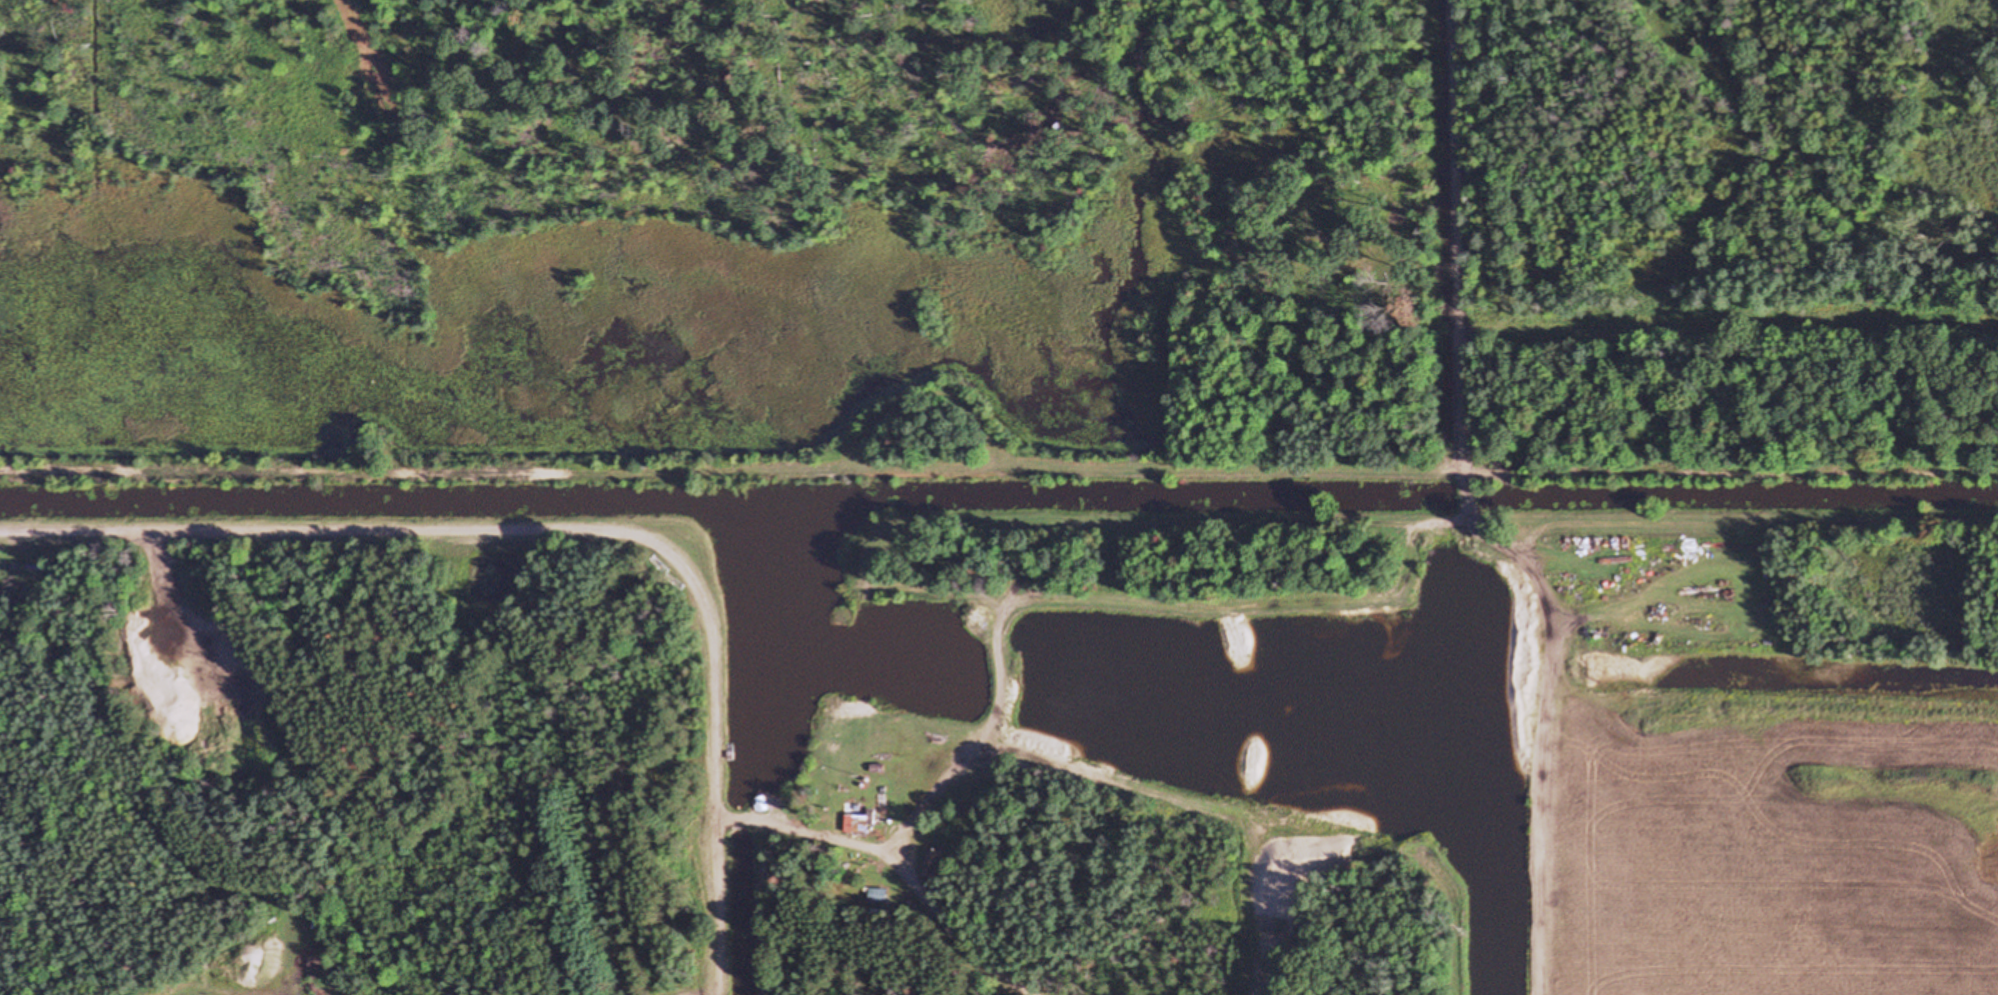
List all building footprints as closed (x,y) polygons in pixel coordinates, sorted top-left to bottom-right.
[(758,798),(758,811),(767,811),(767,798),(758,798)] [(848,833),(872,833),(872,814),(848,814),(848,833)] [(889,902),(889,888),(872,888),(872,902),(889,902)]
